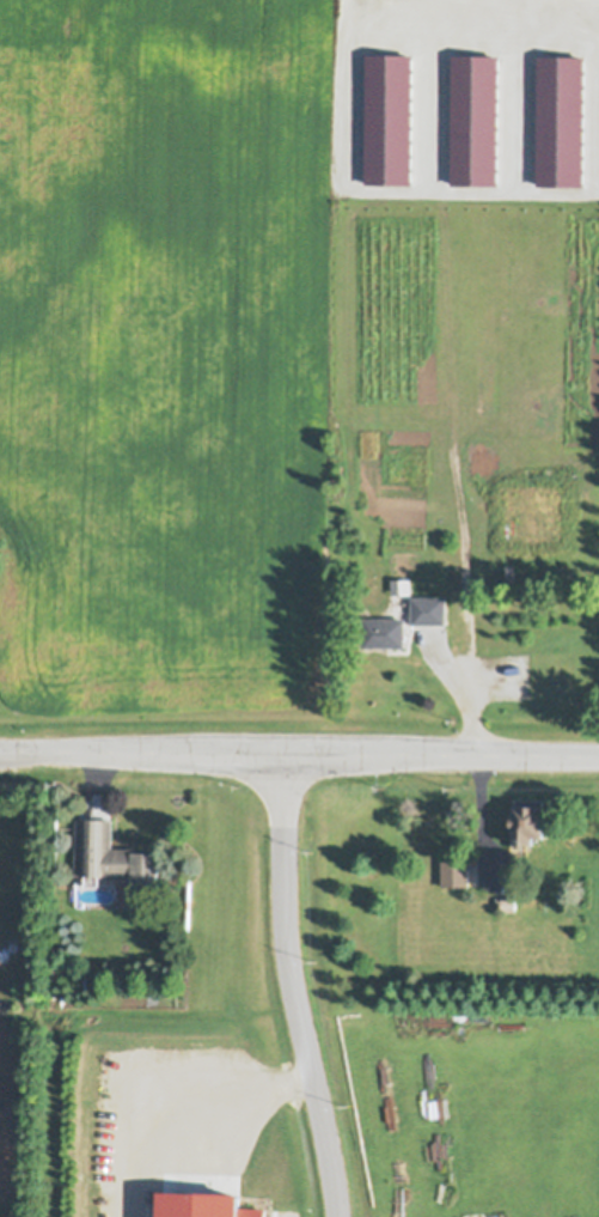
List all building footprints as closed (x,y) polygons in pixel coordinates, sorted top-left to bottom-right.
[(392,577),(411,576),(411,591),(392,591),(392,577)] [(411,594),(446,594),(446,621),(411,622),(411,594)] [(362,615),(405,615),(405,645),(362,645),(362,615)] [(457,619),(463,617),(465,632),(459,632),(457,619)] [(514,797),(542,797),(542,803),(544,803),(543,835),(532,835),(532,841),(522,841),(522,846),(514,846),(514,841),(513,841),(513,827),(512,827),(512,810),(513,810),(513,803),(514,803),(514,797)] [(74,817),(110,817),(110,846),(133,846),(133,850),(157,850),(155,876),(132,876),(132,877),(104,876),(104,874),(74,874),(74,817)] [(440,856),(467,856),(467,883),(441,884),(440,856)] [(500,896),(514,897),(514,908),(500,907),(500,896)] [(105,988),(114,988),(114,1000),(105,1000),(105,988)]
